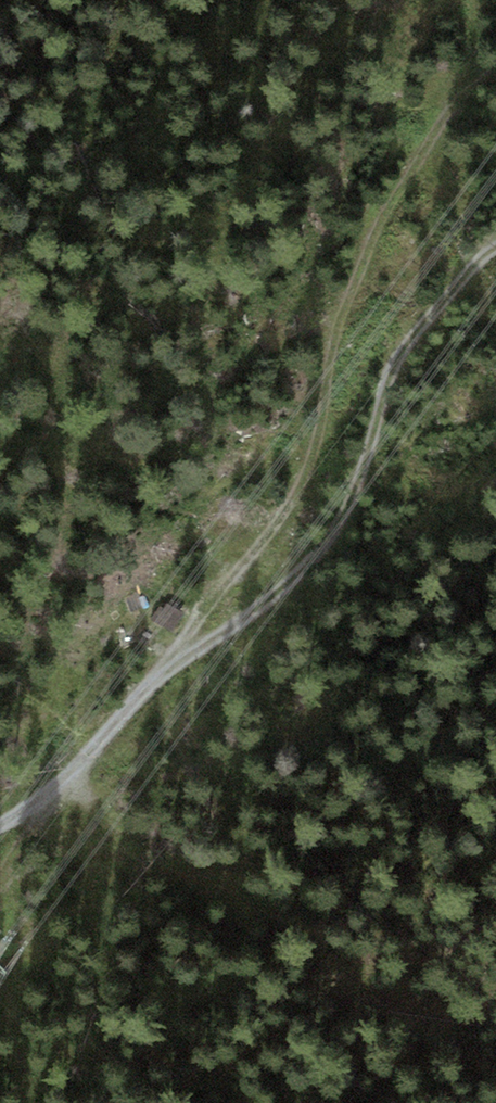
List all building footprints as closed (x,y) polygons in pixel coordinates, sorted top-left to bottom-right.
[(185,613),(167,602),(164,608),(159,606),(151,620),(174,633),(185,613)]
